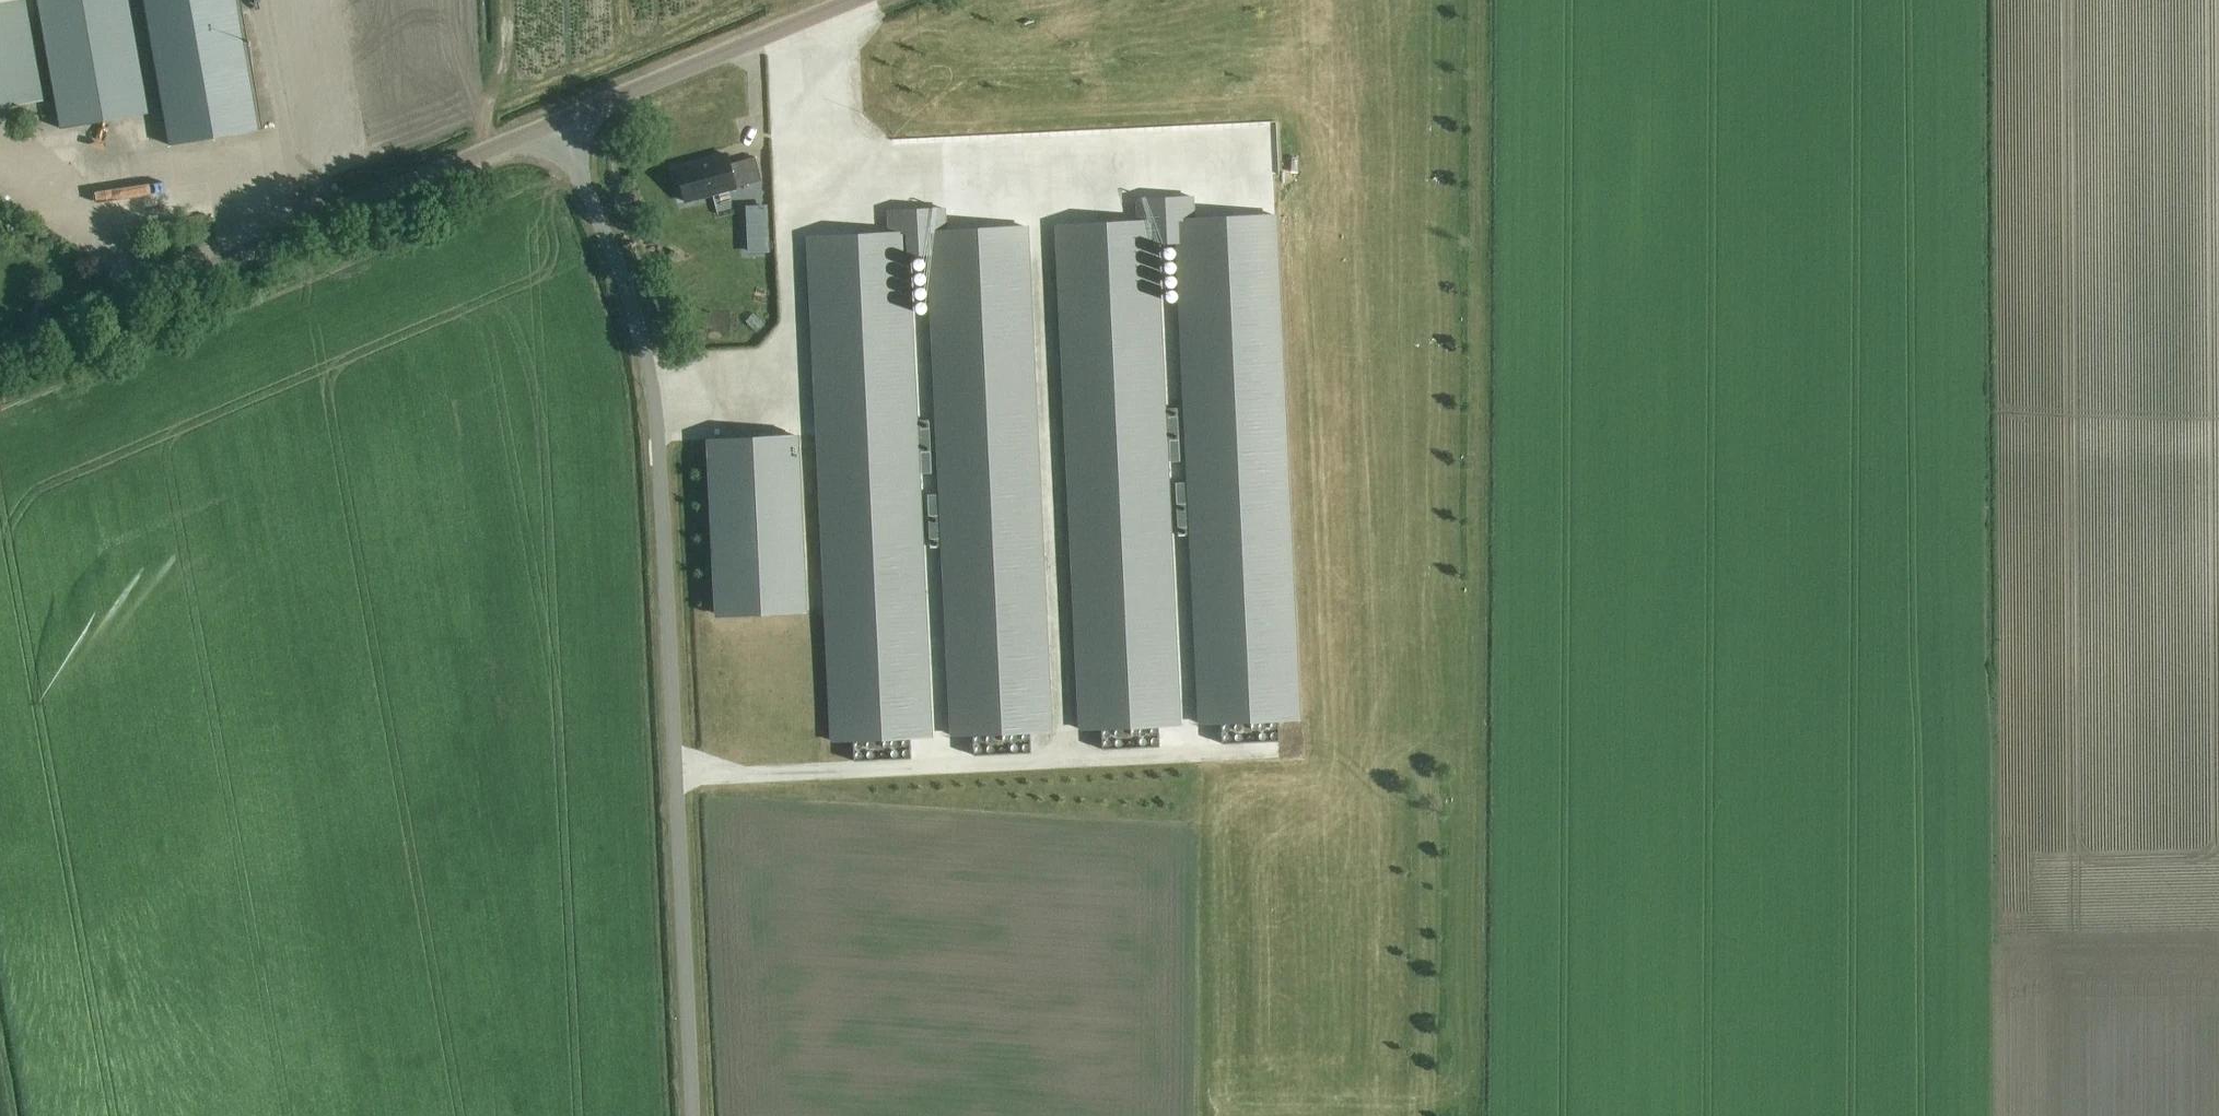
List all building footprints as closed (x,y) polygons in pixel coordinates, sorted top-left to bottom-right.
[(46,99),(28,0),(0,0),(0,107),(46,99)] [(150,114),(130,0),(39,0),(62,129),(150,114)] [(260,129),(237,0),(146,0),(171,145),(260,129)] [(675,166),(677,174),(684,199),(759,179),(753,157),(729,164),(726,152),(675,166)] [(10,160),(12,177),(24,175),(22,158),(10,160)] [(1274,694),(1295,692),(1287,582),(1273,391),(1270,343),(1261,230),(1258,189),(1193,194),(1178,195),(1177,173),(1120,177),(1121,198),(1121,199),(1114,199),(1041,204),(1069,596),(1077,708),(1098,706),(1099,727),(1156,723),(1155,702),(1175,701),(1167,590),(1142,242),(1141,222),(1141,221),(1139,197),(1141,197),(1142,209),(1142,216),(1142,221),(1159,219),(1161,219),(1160,208),(1159,200),(1159,196),(1161,196),(1167,279),(1170,330),(1189,588),(1197,700),(1217,698),(1219,719),(1276,715),(1274,694)] [(1029,712),(1049,711),(1041,601),(1027,410),(1024,362),(1016,249),(1013,208),(947,212),(933,213),(931,192),(874,196),(876,217),(876,218),(868,218),(796,223),(824,615),(832,727),(852,725),(854,746),(910,742),(909,721),(929,720),(921,609),(896,261),(895,241),(895,240),(893,216),(895,216),(896,228),(896,235),(897,240),(914,238),(915,238),(914,227),(914,219),(913,215),(915,215),(921,298),(925,349),(943,607),(951,718),(972,717),(973,737),(1030,733),(1029,712)] [(671,249),(666,257),(674,262),(679,253),(671,249)] [(785,321),(697,327),(710,502),(797,495),(785,321)]
